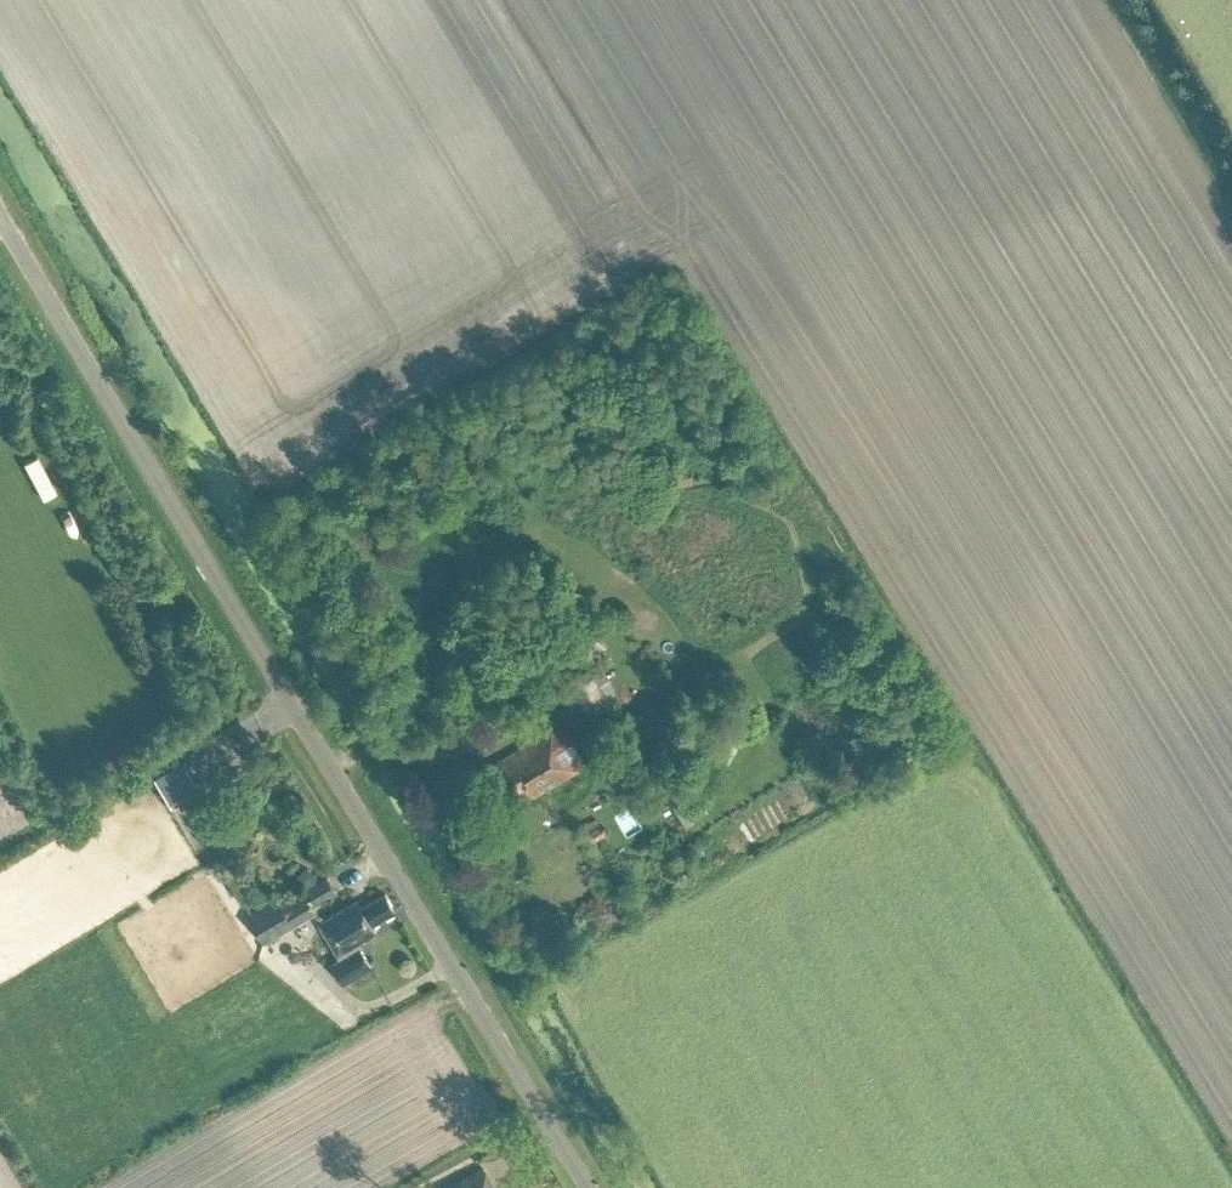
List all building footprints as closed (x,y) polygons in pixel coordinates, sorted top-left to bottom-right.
[(611,699),(592,665),(571,678),(589,711),(611,699)] [(530,782),(537,794),(591,761),(572,730),(556,725),(485,769),(503,799),(530,782)] [(595,816),(584,822),(592,837),(603,831),(595,816)] [(313,903),(339,890),(329,874),(283,899),(278,890),(249,906),(267,938),(295,923),(294,920),(316,908),(313,903)] [(361,944),(358,940),(378,928),(374,921),(398,907),(387,889),(363,904),(359,896),(321,919),(340,951),(343,949),(345,953),(335,959),(346,979),(373,963),(362,943),(361,944)] [(482,1165),(442,1187),(494,1187),(482,1165)]
